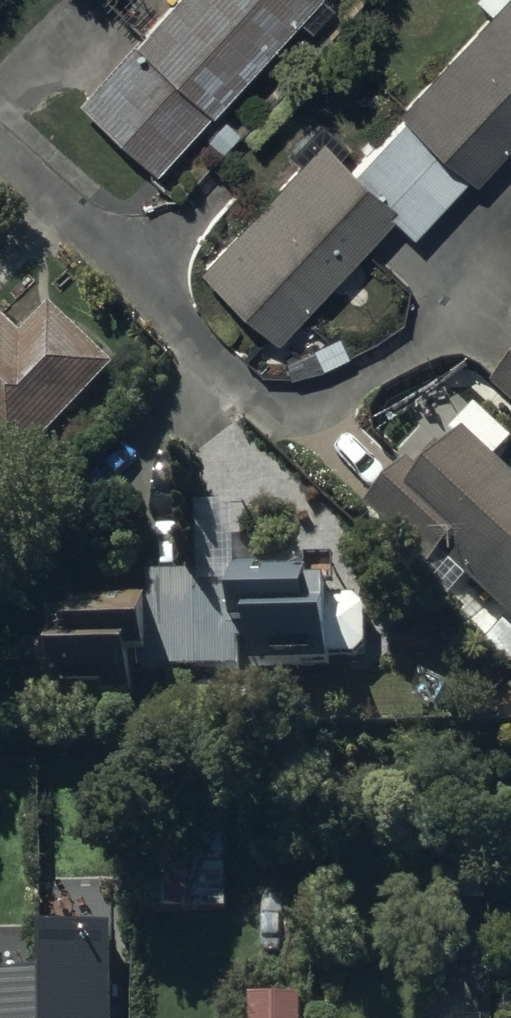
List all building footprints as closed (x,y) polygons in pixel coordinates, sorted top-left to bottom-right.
[(323,0),(183,0),(88,106),(160,170),(210,113),(215,118),(301,21),(315,33),(334,12),(323,2),(323,0)] [(400,119),(477,190),(510,153),(510,0),(400,119)] [(400,217),(323,146),(204,274),(280,345),(400,217)] [(21,482),(115,380),(56,326),(28,356),(0,330),(0,462),(21,482)] [(502,404),(510,412),(510,393),(502,404)] [(472,454),(433,498),(411,479),(376,520),(440,575),(450,564),(510,617),(510,487),(472,454)] [(316,580),(240,583),(243,656),(258,655),(259,686),(337,682),(335,622),(318,622),(316,580)] [(156,614),(78,617),(80,653),(64,654),(66,711),(140,707),(139,682),(159,681),(156,614)] [(225,811),(142,810),(140,909),(224,909),(225,811)] [(47,950),(47,996),(0,996),(0,1017),(126,1017),(126,949),(47,950)]
